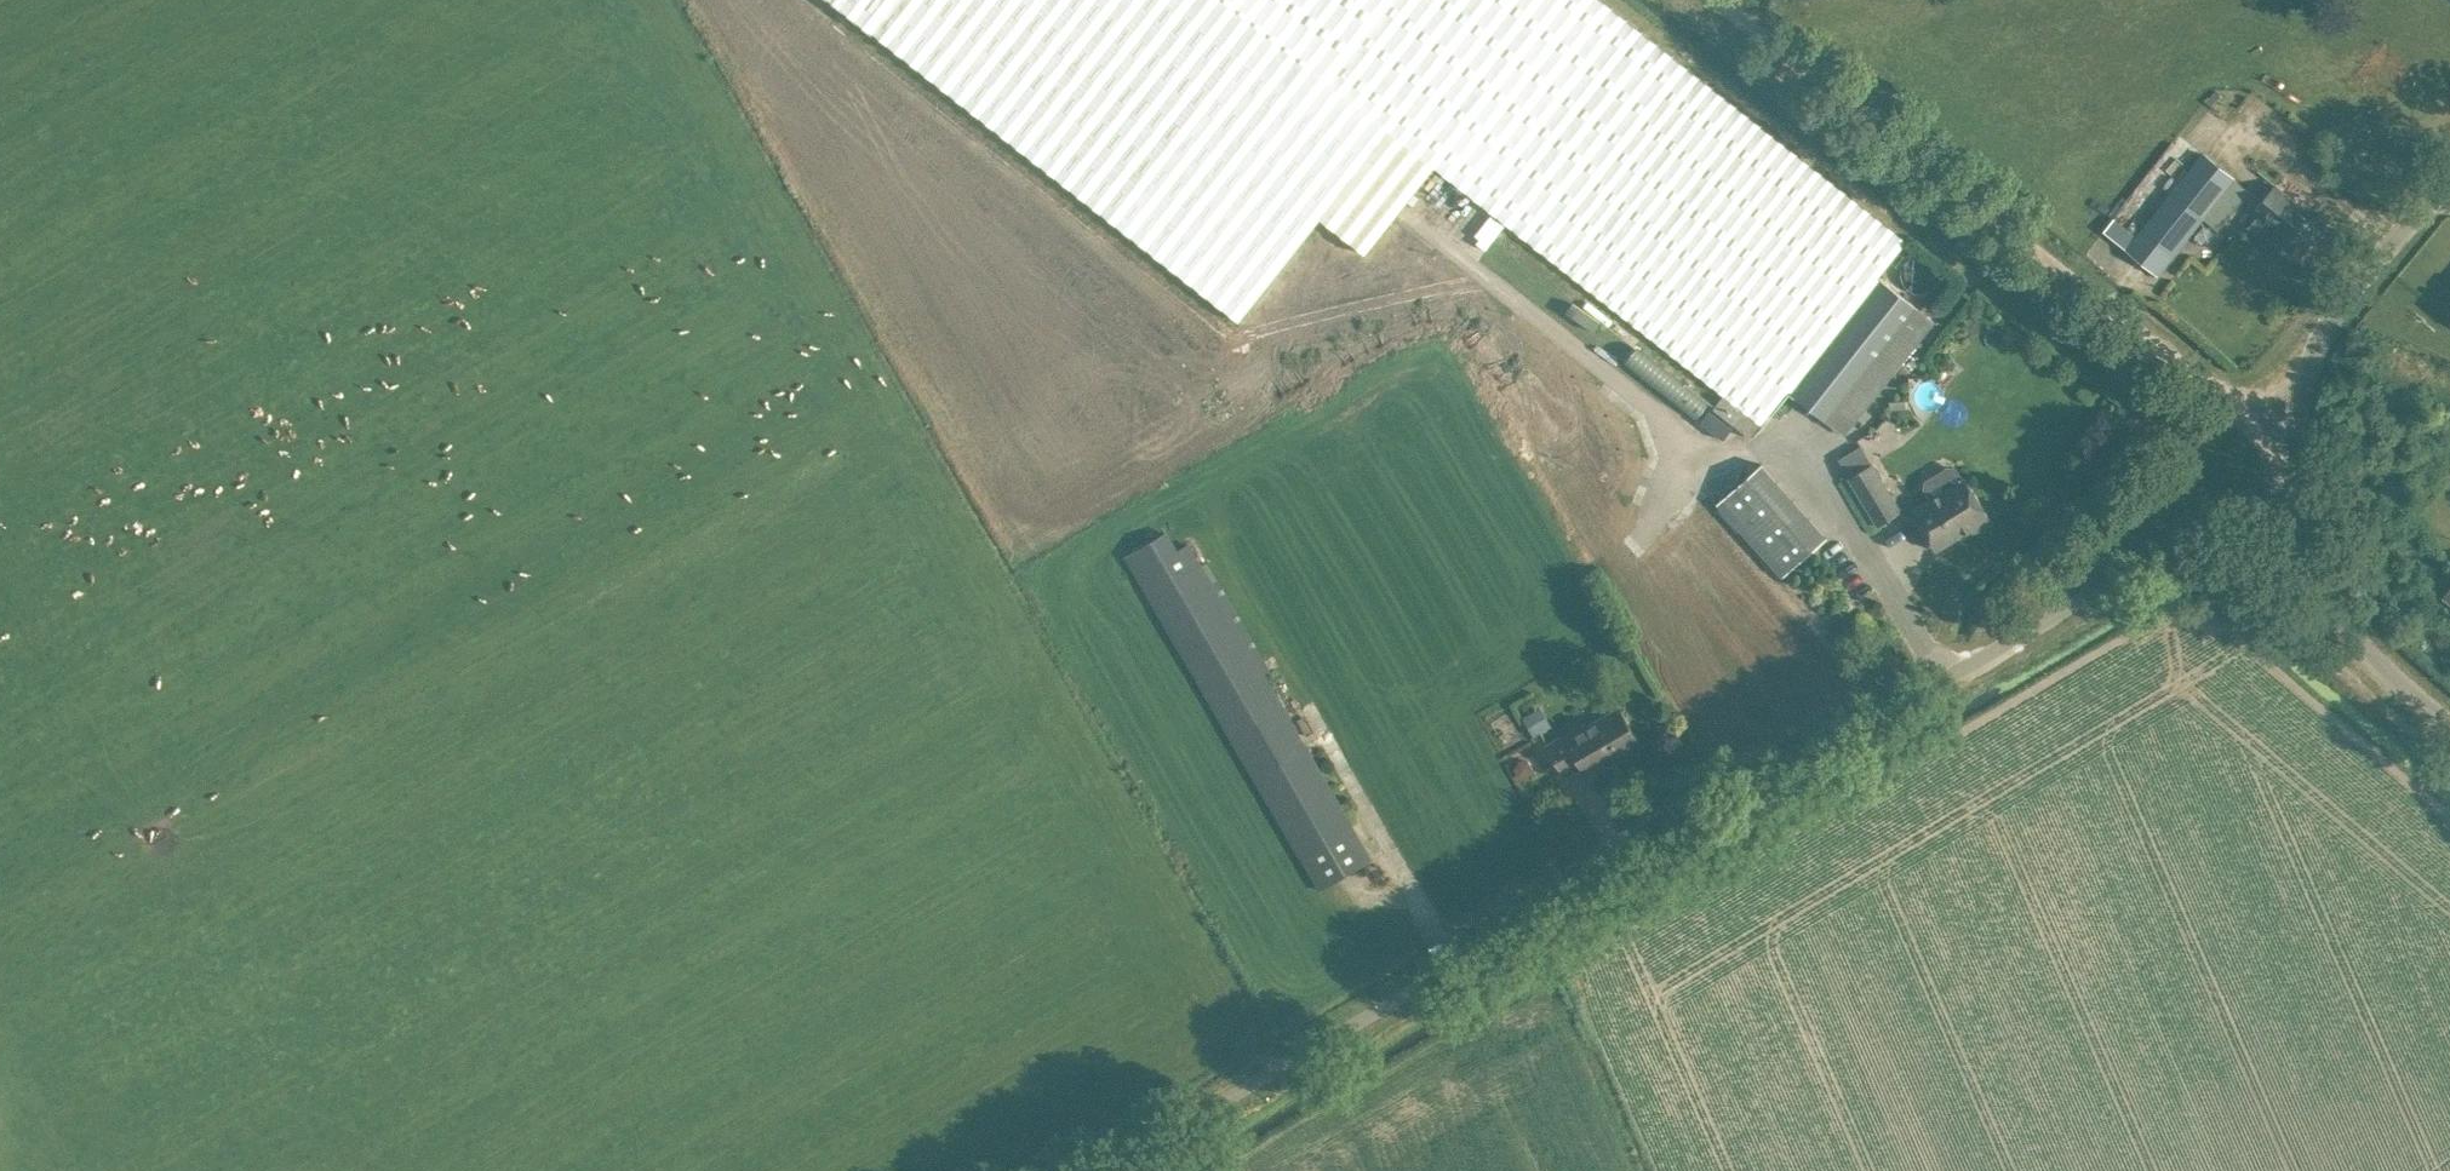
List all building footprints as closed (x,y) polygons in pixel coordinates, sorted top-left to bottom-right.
[(844,7),(873,29),(1241,319),(1323,216),(1366,250),(1435,163),(1726,393),(1713,409),(1734,426),(1751,439),(1763,424),(1789,390),(1830,422),(1841,408),(1856,419),(1934,320),(1920,308),(1879,276),(1908,240),(1604,0),(836,0),(844,7)] [(2105,227),(2128,246),(2158,270),(2234,175),(2204,151),(2136,235),(2114,217),(2105,227)] [(2260,208),(2261,209),(2248,226),(2267,242),(2270,238),(2296,258),(2320,228),(2274,191),(2260,208)] [(1601,332),(1595,339),(1620,359),(1626,352),(1601,332)] [(1638,349),(1629,363),(1664,384),(1672,369),(1638,349)] [(1710,409),(1701,420),(1724,439),(1733,427),(1710,409)] [(1902,510),(1872,462),(1861,443),(1838,457),(1879,524),(1902,510)] [(1925,487),(1931,498),(1912,509),(1937,549),(1961,535),(1959,532),(1972,524),(1976,531),(1993,521),(1966,477),(1964,478),(1957,467),(1949,464),(1926,479),(1925,487)] [(1760,465),(1720,502),(1785,574),(1826,537),(1760,465)] [(1142,547),(1127,555),(1165,620),(1260,784),(1289,835),(1302,856),(1320,888),(1339,877),(1372,858),(1358,836),(1361,834),(1354,824),(1350,817),(1265,674),(1271,671),(1265,660),(1209,561),(1204,564),(1192,543),(1176,551),(1152,565),(1142,547)] [(1534,735),(1552,724),(1540,706),(1523,717),(1534,735)] [(1549,744),(1554,753),(1566,774),(1583,764),(1590,775),(1642,744),(1620,707),(1588,726),(1586,723),(1549,744)] [(1519,763),(1514,771),(1519,780),(1528,780),(1534,772),(1529,763),(1519,763)]
